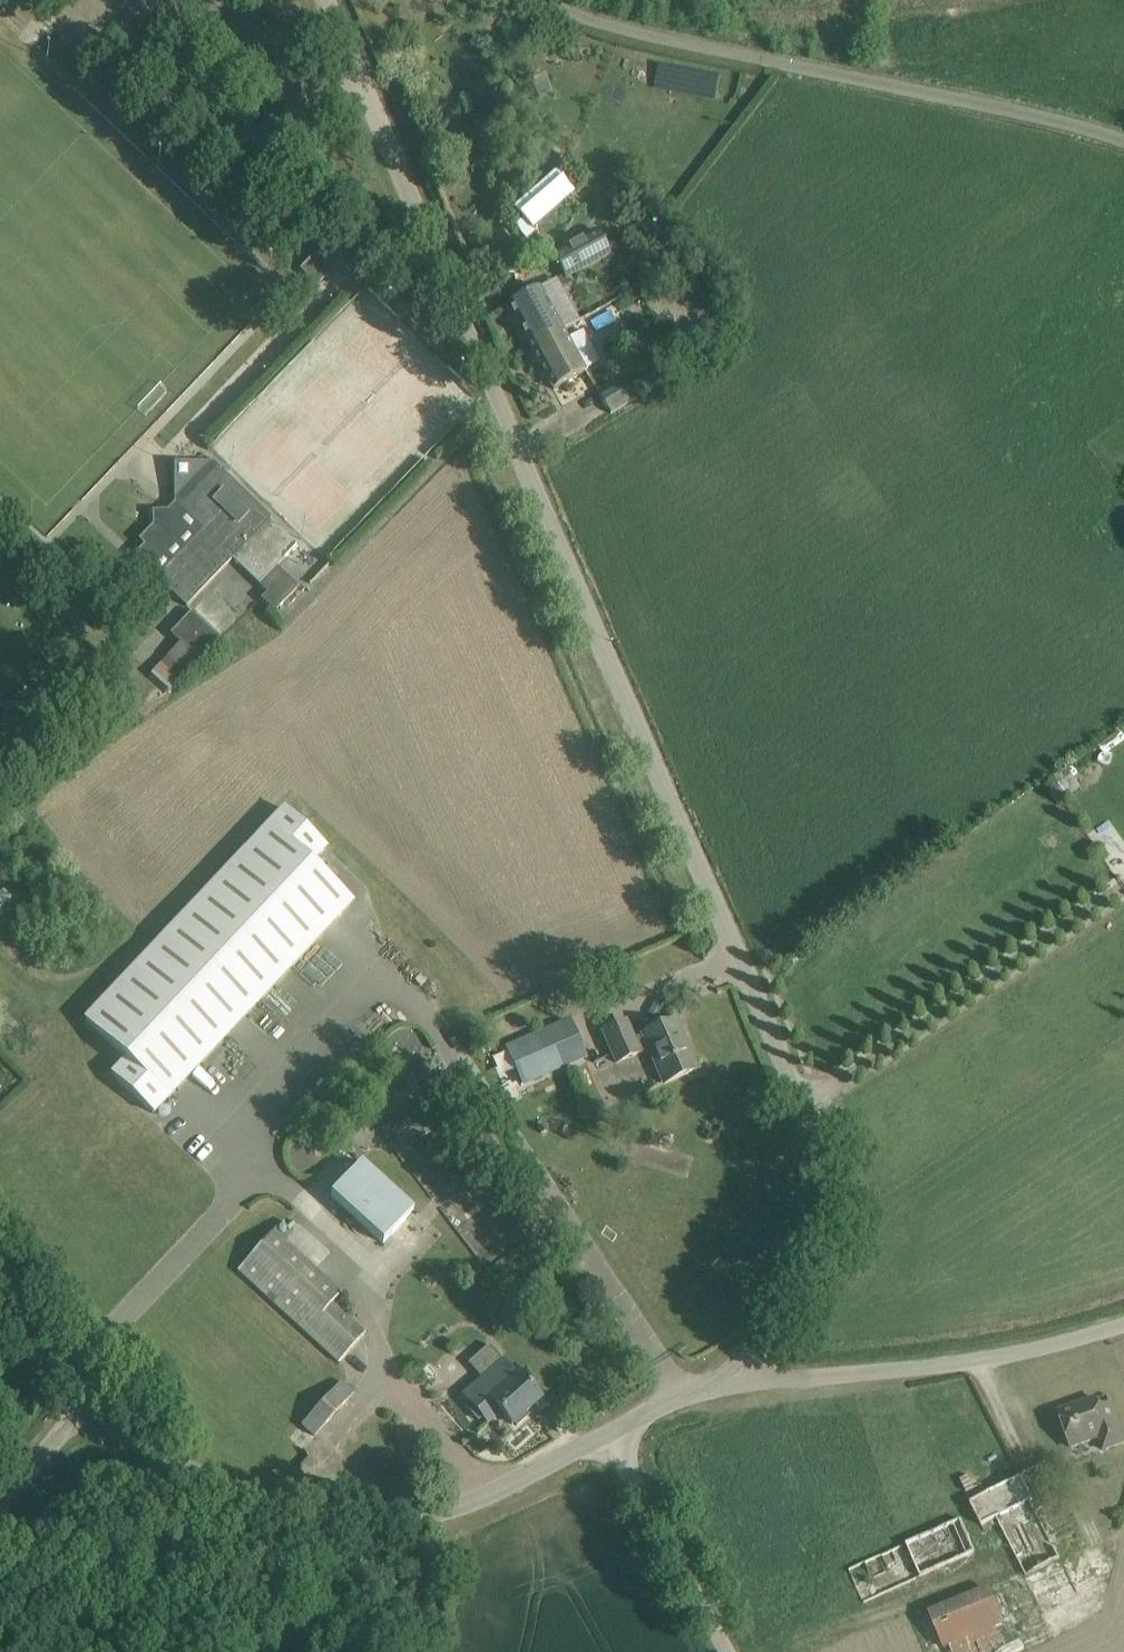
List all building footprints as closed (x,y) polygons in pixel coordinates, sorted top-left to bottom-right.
[(556,171),(514,209),(523,219),(515,226),(527,239),(534,233),(533,231),(575,193),(556,171)] [(610,255),(598,231),(553,256),(566,279),(610,255)] [(321,271),(312,281),(317,285),(326,275),(321,271)] [(531,348),(562,331),(539,289),(508,306),(531,348)] [(585,372),(562,331),(531,348),(553,390),(585,372)] [(652,367),(634,378),(632,374),(599,393),(611,414),(644,394),(641,390),(659,379),(652,367)] [(296,546),(270,520),(271,519),(259,507),(259,508),(218,467),(179,507),(180,508),(173,516),(167,510),(152,510),(152,525),(138,540),(143,545),(133,555),(148,570),(151,566),(159,574),(155,577),(185,606),(232,559),(258,585),(296,546)] [(298,588),(285,575),(262,599),(275,612),(298,588)] [(191,613),(171,634),(200,661),(219,640),(191,613)] [(1087,768),(1100,782),(1123,760),(1123,737),(1122,735),(1087,768)] [(109,1071),(154,1112),(352,902),(311,863),(326,847),(285,809),(87,1019),(124,1054),(109,1071)] [(585,1057),(569,1020),(509,1046),(526,1082),(585,1057)] [(626,1022),(605,1031),(603,1031),(617,1063),(649,1049),(664,1083),(697,1069),(696,1068),(693,1070),(680,1041),(684,1039),(676,1020),(633,1039),(626,1022)] [(332,1196),(383,1241),(413,1207),(362,1162),(332,1196)] [(340,1293),(273,1232),(239,1271),(338,1361),(364,1333),(331,1303),(340,1293)] [(472,1405),(461,1414),(474,1428),(484,1419),(488,1423),(501,1412),(512,1424),(515,1421),(518,1425),(528,1416),(525,1413),(540,1399),(532,1389),(539,1382),(527,1368),(518,1377),(489,1344),(476,1356),(469,1363),(482,1378),(463,1395),(472,1405)] [(354,1392),(341,1381),(302,1425),(301,1424),(290,1437),(304,1449),(315,1436),(314,1436),(354,1392)] [(1118,1426),(1111,1405),(1100,1409),(1096,1398),(1058,1412),(1071,1448),(1099,1438),(1104,1450),(1123,1443),(1118,1426)] [(1060,1503),(1051,1486),(1041,1467),(970,1503),(981,1526),(996,1518),(1026,1576),(1087,1544),(1072,1516),(1045,1530),(1037,1515),(1060,1503)] [(975,1552),(970,1540),(961,1519),(849,1570),(864,1603),(975,1552)] [(1012,1643),(989,1588),(913,1618),(927,1651),(989,1651),(1012,1643)]
